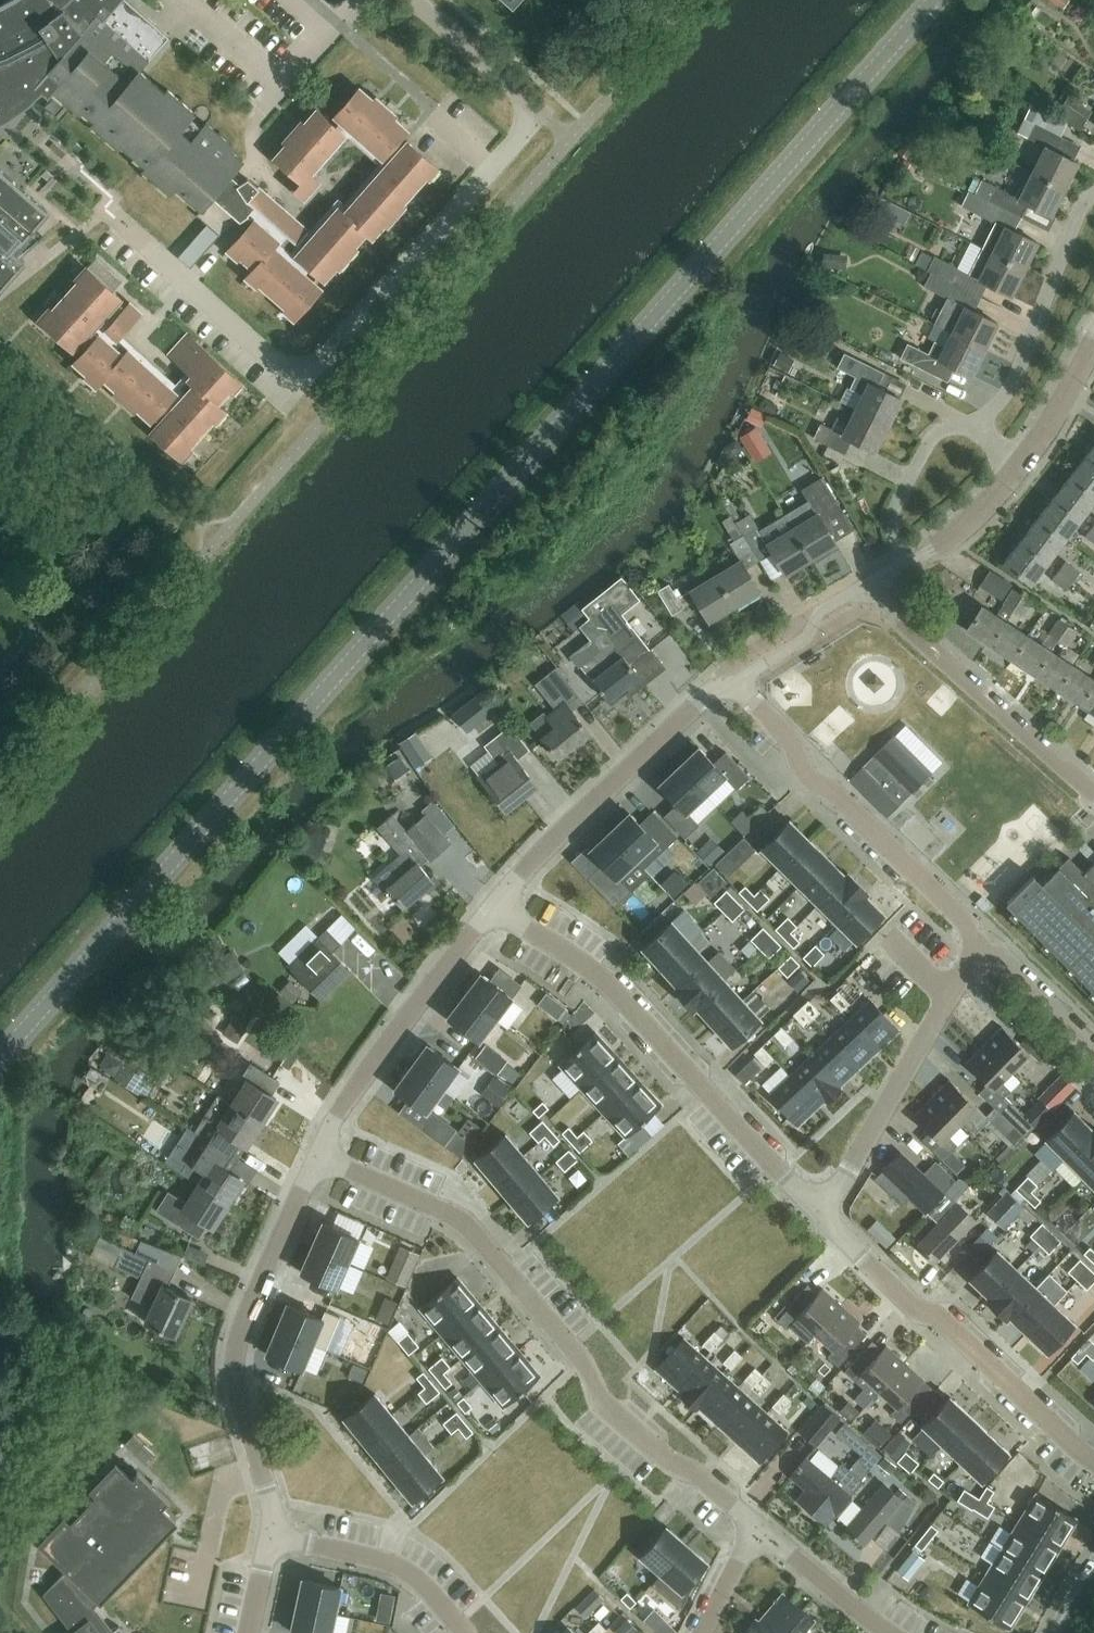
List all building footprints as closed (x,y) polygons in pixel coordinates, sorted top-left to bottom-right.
[(0,5),(0,124),(1,125),(26,97),(24,95),(30,90),(35,85),(48,96),(54,89),(80,112),(83,109),(95,119),(92,123),(118,146),(121,143),(146,165),(143,168),(170,191),(175,185),(201,208),(196,214),(219,235),(247,216),(252,221),(227,249),(238,260),(239,257),(254,269),(246,278),(256,288),(259,285),(286,308),(284,310),(294,319),(321,288),(313,281),(318,276),(323,281),(336,267),(339,269),(356,249),(353,247),(366,233),(373,238),(384,224),(387,227),(404,207),(402,204),(426,177),(429,179),(438,168),(408,142),(402,148),(398,142),(407,130),(393,119),(395,116),(375,99),(373,101),(359,88),(334,116),(340,122),(335,127),(317,111),(304,125),(302,123),(284,142),(287,145),(275,158),(301,184),(295,192),(305,201),(319,183),(311,175),(350,132),(389,165),(346,214),(339,209),(314,237),(248,179),(240,184),(230,175),(242,161),(230,150),(232,147),(206,123),(201,128),(189,118),(194,113),(167,89),(164,93),(140,71),(169,37),(127,0),(9,0),(0,5)] [(1063,10),(1070,0),(1048,0),(1063,10)] [(1091,111),(1068,96),(1056,115),(1079,130),(1091,111)] [(1043,145),(1030,171),(1064,188),(1077,161),(1053,149),(1060,135),(1059,134),(1064,123),(1031,106),(1018,132),(1043,145)] [(24,260),(19,256),(25,249),(25,250),(42,235),(40,234),(34,229),(33,228),(47,211),(0,169),(0,288),(24,260)] [(1051,214),(1064,188),(1030,171),(1018,196),(981,178),(974,193),(1020,216),(1027,202),(1051,214)] [(998,238),(991,251),(1024,267),(1037,241),(1013,230),(1020,216),(974,193),(967,207),(987,216),(980,230),(998,238)] [(917,265),(981,296),(987,283),(1011,294),(1024,267),(991,251),(990,254),(982,249),(970,273),(924,250),(917,265)] [(981,296),(917,265),(916,265),(931,273),(925,286),(948,297),(935,324),(985,349),(998,322),(974,310),(981,296)] [(120,298),(86,267),(76,278),(78,281),(52,310),(49,308),(39,319),(73,350),(76,347),(82,352),(74,361),(88,374),(85,377),(96,387),(103,378),(116,390),(114,393),(134,410),(136,408),(150,421),(153,418),(159,423),(151,432),(181,459),(191,449),(188,447),(213,419),(216,422),(225,411),(217,404),(229,390),(231,393),(240,382),(187,334),(169,354),(192,375),(188,379),(194,385),(181,398),(116,339),(140,312),(129,302),(124,308),(117,301),(120,298)] [(972,375),(985,349),(935,324),(934,324),(951,332),(945,345),(935,341),(929,354),(907,343),(900,358),(941,378),(948,364),(972,375)] [(826,333),(810,326),(804,339),(821,346),(826,333)] [(855,408),(889,425),(902,398),(878,386),(885,372),(845,352),(838,368),(854,376),(849,387),(863,394),(855,408)] [(889,425),(855,408),(843,435),(820,424),(813,438),(844,454),(851,439),(876,451),(889,425)] [(1086,453),(1070,475),(1093,493),(1093,459),(1086,453)] [(1082,518),(1093,503),(1093,493),(1070,475),(1053,496),(1082,518)] [(784,515),(811,559),(837,544),(823,521),(841,510),(821,477),(801,489),(815,513),(792,527),(785,515),(784,515)] [(1053,496),(1037,517),(1065,540),(1082,518),(1053,496)] [(736,523),(758,559),(772,551),(786,575),(811,559),(784,515),(759,530),(749,515),(736,523)] [(758,559),(736,523),(732,516),(721,523),(731,540),(728,542),(738,559),(714,574),(734,606),(759,591),(745,567),(758,559)] [(1020,539),(1049,561),(1065,540),(1037,517),(1020,539)] [(1092,527),(1084,537),(1093,545),(1093,528),(1092,527)] [(1049,561),(1020,539),(1003,561),(1032,583),(1049,561)] [(1060,569),(1074,580),(1080,572),(1066,561),(1060,569)] [(1066,590),(1074,580),(1060,569),(1052,579),(1066,590)] [(992,572),(982,586),(1003,601),(1014,586),(992,572)] [(734,606),(714,574),(687,590),(688,590),(676,597),(667,582),(655,589),(670,614),(694,599),(708,621),(734,606)] [(1011,611),(1021,596),(1012,590),(996,614),(982,605),(966,629),(990,644),(1005,620),(1011,611)] [(1021,596),(1011,611),(1021,617),(1030,602),(1021,596)] [(592,640),(601,651),(627,683),(637,674),(629,664),(649,648),(610,601),(590,618),(602,632),(592,640)] [(1057,639),(1067,625),(1059,619),(1049,634),(1057,639)] [(1028,635),(1005,620),(990,644),(1012,659),(1028,635)] [(1078,632),(1067,625),(1057,639),(1068,647),(1078,632)] [(1028,635),(1012,659),(1035,673),(1050,650),(1028,635)] [(1035,673),(1058,688),(1073,664),(1050,650),(1035,673)] [(627,683),(601,651),(581,667),(607,699),(608,698),(611,702),(627,689),(624,686),(627,683)] [(1058,688),(1080,703),(1093,682),(1093,678),(1073,664),(1058,688)] [(584,700),(557,666),(535,684),(555,709),(547,716),(555,726),(541,737),(557,757),(588,732),(572,712),(571,711),(584,700)] [(1093,712),(1093,682),(1080,703),(1093,712)] [(465,720),(470,725),(497,703),(489,693),(480,701),(483,705),(465,720)] [(503,710),(497,703),(470,725),(476,732),(503,710)] [(529,749),(510,726),(486,746),(498,761),(479,777),(506,810),(537,785),(517,759),(529,749)] [(893,734),(849,779),(886,816),(931,772),(893,734)] [(678,765),(705,793),(724,776),(736,788),(749,776),(725,751),(713,762),(698,747),(678,765)] [(677,803),(664,816),(685,838),(699,824),(686,811),(705,793),(678,765),(659,784),(677,803)] [(454,823),(437,804),(407,830),(393,813),(376,828),(400,855),(397,858),(407,870),(387,887),(404,907),(433,882),(418,865),(420,864),(420,865),(428,858),(430,860),(451,842),(443,833),(454,823)] [(628,812),(609,831),(636,859),(655,841),(628,812)] [(761,847),(780,866),(807,838),(789,820),(761,847)] [(636,859),(609,831),(589,850),(602,864),(587,878),(614,907),(630,892),(617,877),(636,859)] [(743,837),(715,864),(727,876),(755,849),(743,837)] [(826,857),(807,838),(780,866),(799,884),(826,857)] [(1084,871),(1068,856),(1042,883),(1034,874),(1007,901),(1009,903),(1008,903),(1009,905),(1010,904),(1014,908),(1009,913),(1014,919),(1019,913),(1032,926),(1031,927),(1032,929),(1034,928),(1044,939),(1039,944),(1045,950),(1050,945),(1068,962),(1062,968),(1069,974),(1074,969),(1092,986),(1086,992),(1093,998),(1093,997),(1093,861),(1084,871)] [(818,903),(848,873),(847,872),(844,874),(826,857),(799,884),(818,903)] [(684,868),(666,885),(680,900),(698,883),(684,868)] [(818,903),(837,922),(867,891),(848,873),(818,903)] [(748,902),(754,896),(746,887),(739,894),(748,902)] [(748,902),(758,912),(770,899),(760,889),(754,896),(748,902)] [(724,912),(736,900),(727,890),(715,903),(724,912)] [(867,891),(837,922),(855,940),(883,913),(864,894),(867,891)] [(724,912),(733,922),(746,909),(736,900),(724,912)] [(786,940),(792,934),(798,928),(788,918),(776,931),(786,940)] [(642,947),(660,967),(689,941),(671,921),(642,947)] [(760,949),(773,936),(763,927),(751,939),(760,949)] [(341,943),(327,929),(310,945),(313,950),(294,969),(321,997),(349,969),(332,952),(341,943)] [(801,943),(792,934),(786,940),(794,949),(801,943)] [(760,949),(769,958),(782,946),(773,936),(760,949)] [(675,989),(707,960),(689,941),(660,967),(677,986),(674,988),(675,989)] [(826,954),(816,944),(803,957),(813,967),(826,954)] [(791,956),(779,968),(788,977),(800,965),(791,956)] [(675,989),(693,1009),(724,980),(707,960),(675,989)] [(482,973),(465,995),(496,1019),(513,998),(482,973)] [(696,1006),(714,1026),(742,999),(724,980),(693,1009),(696,1006)] [(850,1003),(839,991),(831,999),(842,1011),(850,1003)] [(496,1019),(465,995),(464,996),(463,995),(455,1006),(456,1006),(449,1016),(480,1040),(496,1019)] [(760,1019),(742,999),(714,1026),(731,1045),(760,1019)] [(869,999),(849,1018),(877,1048),(897,1029),(869,999)] [(809,1000),(801,1008),(813,1019),(820,1012),(809,1000)] [(801,1008),(794,1015),(805,1026),(813,1019),(801,1008)] [(829,1037),(857,1067),(877,1048),(849,1018),(829,1037)] [(1001,1026),(983,1044),(1010,1070),(1028,1052),(1039,1063),(1049,1053),(1031,1035),(1021,1045),(1001,1026)] [(794,1039),(783,1027),(774,1035),(785,1047),(794,1039)] [(583,1089),(619,1056),(598,1033),(562,1065),(583,1089)] [(837,1086),(857,1067),(829,1037),(809,1056),(837,1086)] [(1001,1080),(1010,1070),(983,1044),(965,1062),(989,1086),(982,1094),(1025,1136),(1034,1127),(1011,1104),(1009,1107),(1000,1099),(1010,1089),(1001,1080)] [(412,1067),(443,1090),(459,1068),(427,1045),(421,1054),(418,1052),(411,1063),(413,1064),(412,1067)] [(517,1086),(528,1071),(492,1045),(481,1060),(517,1086)] [(774,1057),(762,1046),(755,1054),(766,1065),(774,1057)] [(583,1089),(604,1112),(640,1080),(619,1056),(583,1089)] [(789,1075),(817,1105),(823,1099),(828,1104),(841,1091),(837,1086),(809,1056),(789,1075)] [(761,1067),(753,1059),(737,1075),(745,1083),(761,1067)] [(233,1105),(261,1123),(277,1099),(267,1093),(275,1079),(251,1063),(241,1078),(248,1082),(233,1105)] [(443,1090),(412,1067),(396,1088),(427,1111),(443,1090)] [(451,1093),(461,1099),(476,1074),(467,1068),(451,1093)] [(1075,1086),(1063,1074),(1038,1098),(1042,1102),(1051,1111),(1075,1086)] [(797,1124),(817,1105),(789,1075),(769,1094),(797,1124)] [(949,1079),(931,1097),(957,1124),(967,1114),(977,1123),(985,1115),(949,1079)] [(662,1103),(640,1080),(604,1112),(626,1136),(662,1103)] [(204,1137),(228,1152),(236,1140),(246,1147),(261,1123),(233,1105),(232,1105),(219,1096),(196,1132),(204,1137)] [(957,1124),(931,1097),(913,1115),(929,1131),(921,1138),(957,1174),(966,1166),(950,1150),(956,1144),(947,1134),(957,1124)] [(543,1101),(533,1110),(539,1117),(549,1108),(543,1101)] [(1051,1111),(1042,1102),(1026,1117),(1035,1126),(1051,1111)] [(1024,1137),(998,1111),(988,1122),(1014,1148),(1024,1137)] [(1065,1157),(1093,1130),(1075,1111),(1047,1139),(1065,1157)] [(460,1133),(432,1113),(421,1127),(450,1147),(460,1133)] [(545,1137),(551,1131),(542,1120),(529,1132),(538,1143),(545,1137)] [(570,1142),(576,1136),(569,1127),(562,1133),(570,1142)] [(1084,1176),(1093,1166),(1093,1129),(1093,1130),(1065,1157),(1084,1176)] [(570,1142),(579,1153),(592,1141),(583,1130),(576,1136),(570,1142)] [(545,1137),(553,1145),(559,1140),(551,1131),(545,1137)] [(477,1159),(494,1180),(524,1154),(507,1134),(477,1159)] [(199,1186),(227,1204),(242,1181),(219,1166),(228,1152),(204,1137),(195,1151),(214,1163),(199,1186)] [(569,1149),(556,1161),(565,1171),(578,1160),(569,1149)] [(908,1194),(925,1210),(955,1180),(934,1160),(922,1173),(899,1151),(874,1177),(900,1202),(908,1194)] [(511,1200),(541,1175),(524,1154),(494,1180),(511,1200)] [(1093,1186),(1093,1166),(1084,1176),(1093,1186)] [(541,1175),(511,1200),(529,1220),(558,1195),(541,1175)] [(1032,1193),(1038,1186),(1028,1177),(1015,1189),(1025,1199),(1032,1193)] [(955,1180),(925,1210),(937,1222),(915,1244),(934,1262),(975,1219),(956,1201),(956,1202),(944,1191),(955,1180)] [(227,1204),(199,1186),(187,1204),(169,1192),(156,1211),(193,1235),(203,1221),(212,1227),(227,1204)] [(1025,1208),(1008,1192),(996,1205),(1013,1221),(1025,1208)] [(1025,1199),(1034,1208),(1040,1201),(1032,1193),(1025,1199)] [(1060,1218),(1054,1225),(1064,1234),(1070,1227),(1060,1218)] [(312,1247),(348,1263),(359,1238),(323,1222),(312,1247)] [(1041,1247),(1053,1234),(1043,1225),(1031,1239),(1041,1247)] [(1041,1247),(1051,1256),(1063,1243),(1053,1234),(1041,1247)] [(97,1244),(120,1255),(115,1266),(141,1278),(131,1298),(151,1307),(145,1321),(175,1336),(193,1299),(167,1286),(174,1271),(162,1265),(170,1250),(142,1240),(136,1253),(100,1236),(97,1244)] [(337,1287),(348,1263),(312,1247),(311,1249),(309,1248),(303,1260),(306,1261),(301,1271),(337,1287)] [(1093,1261),(1093,1251),(1090,1247),(1083,1254),(1093,1263),(1093,1261)] [(971,1278),(990,1296),(1017,1268),(998,1250),(971,1278)] [(1078,1281),(1090,1268),(1080,1259),(1069,1272),(1078,1281)] [(1017,1268),(990,1296),(987,1299),(1007,1318),(1036,1286),(1017,1268)] [(1088,1290),(1093,1284),(1093,1271),(1090,1268),(1078,1281),(1088,1290)] [(442,1333),(479,1302),(458,1277),(421,1309),(442,1333)] [(1010,1316),(1028,1333),(1055,1305),(1036,1286),(1007,1318),(1010,1316)] [(806,1324),(815,1333),(840,1305),(822,1288),(811,1300),(801,1291),(787,1306),(789,1308),(777,1320),(787,1329),(790,1325),(798,1332),(806,1324)] [(442,1333),(462,1357),(499,1326),(479,1302),(442,1333)] [(277,1329),(313,1344),(324,1319),(288,1304),(277,1329)] [(339,1304),(320,1336),(332,1343),(336,1337),(346,1344),(349,1340),(360,1346),(373,1324),(339,1304)] [(840,1305),(815,1333),(833,1349),(827,1356),(838,1365),(846,1355),(837,1347),(859,1322),(840,1305)] [(1075,1323),(1055,1305),(1028,1333),(1048,1351),(1075,1323)] [(462,1357),(483,1381),(520,1350),(499,1326),(462,1357)] [(303,1369),(313,1344),(277,1329),(276,1330),(275,1329),(270,1342),(271,1342),(267,1354),(303,1369)] [(712,1330),(701,1342),(710,1350),(721,1337),(714,1331),(712,1330)] [(409,1332),(398,1340),(410,1355),(420,1346),(409,1332)] [(677,1387),(703,1357),(683,1339),(656,1369),(677,1387)] [(1093,1361),(1093,1360),(1093,1343),(1089,1339),(1079,1349),(1086,1355),(1093,1361)] [(318,1345),(308,1370),(323,1376),(333,1351),(318,1345)] [(864,1389),(870,1382),(878,1390),(904,1362),(885,1345),(874,1357),(864,1349),(844,1371),(855,1381),(864,1389)] [(743,1357),(735,1349),(723,1362),(732,1369),(743,1357)] [(1079,1349),(1071,1358),(1078,1364),(1086,1355),(1079,1349)] [(540,1374),(520,1350),(483,1381),(503,1406),(540,1374)] [(684,1393),(681,1396),(695,1408),(697,1405),(724,1375),(703,1357),(677,1387),(684,1393)] [(443,1358),(430,1369),(438,1378),(444,1373),(451,1368),(443,1358)] [(904,1362),(878,1390),(896,1406),(890,1413),(900,1421),(909,1412),(900,1404),(923,1379),(904,1362)] [(756,1368),(745,1381),(753,1388),(764,1375),(756,1368)] [(425,1387),(431,1382),(424,1373),(418,1378),(425,1387)] [(452,1383),(444,1373),(438,1378),(445,1388),(452,1383)] [(724,1375),(697,1405),(718,1424),(745,1394),(724,1375)] [(772,1382),(764,1375),(753,1388),(761,1395),(772,1382)] [(427,1402),(439,1392),(431,1382),(425,1387),(419,1392),(427,1402)] [(356,1400),(338,1415),(355,1435),(358,1433),(362,1439),(393,1414),(376,1393),(361,1405),(356,1400)] [(745,1394),(718,1424),(739,1442),(766,1412),(745,1394)] [(773,1407),(780,1413),(792,1401),(784,1394),(773,1407)] [(464,1396),(457,1402),(466,1412),(473,1406),(464,1396)] [(951,1397),(924,1425),(943,1444),(970,1415),(951,1397)] [(841,1418),(823,1403),(799,1431),(817,1447),(841,1418)] [(766,1412),(739,1442),(759,1461),(786,1431),(774,1420),(767,1413),(766,1412)] [(464,1423),(457,1413),(444,1423),(453,1433),(464,1423)] [(393,1414),(362,1439),(379,1459),(409,1434),(393,1414)] [(970,1415),(943,1444),(962,1461),(989,1433),(970,1415)] [(467,1438),(472,1434),(464,1424),(459,1429),(467,1438)] [(989,1433),(962,1461),(982,1480),(1009,1452),(989,1433)] [(396,1479),(426,1454),(409,1434),(379,1459),(396,1479)] [(143,1443),(134,1453),(147,1465),(156,1455),(143,1443)] [(906,1452),(897,1462),(911,1473),(920,1463),(906,1452)] [(443,1475),(426,1454),(396,1479),(413,1500),(443,1475)] [(829,1477),(805,1456),(789,1475),(834,1514),(862,1481),(861,1479),(869,1469),(859,1460),(850,1470),(841,1462),(829,1477)] [(92,1607),(100,1599),(101,1600),(102,1599),(101,1598),(123,1575),(124,1576),(125,1575),(124,1574),(151,1546),(152,1547),(153,1546),(152,1545),(174,1522),(175,1523),(177,1522),(162,1507),(168,1501),(169,1503),(171,1501),(139,1470),(137,1471),(139,1473),(133,1479),(117,1463),(115,1464),(117,1466),(96,1488),(94,1487),(93,1488),(99,1494),(71,1523),(65,1517),(64,1519),(65,1520),(44,1543),(42,1541),(41,1543),(69,1569),(43,1594),(73,1632),(112,1632),(92,1607)] [(935,1472),(929,1479),(939,1488),(945,1481),(935,1472)] [(847,1525),(845,1527),(863,1543),(883,1520),(898,1533),(912,1508),(883,1483),(861,1508),(851,1499),(836,1516),(847,1525)] [(987,1486),(981,1496),(988,1501),(994,1491),(987,1486)] [(973,1508),(980,1498),(965,1489),(958,1500),(973,1510),(973,1508)] [(1078,1519),(1037,1494),(1020,1521),(1061,1547),(1078,1519)] [(980,1498),(973,1508),(988,1518),(996,1506),(988,1501),(981,1496),(980,1498)] [(1061,1547),(1020,1521),(1003,1548),(1044,1573),(1061,1547)] [(931,1524),(924,1534),(931,1540),(938,1530),(931,1524)] [(662,1573),(687,1544),(667,1526),(641,1555),(662,1573)] [(922,1550),(931,1540),(924,1534),(915,1545),(922,1550)] [(421,1568),(434,1549),(426,1543),(412,1561),(421,1568)] [(662,1573),(682,1591),(708,1562),(687,1544),(662,1573)] [(1044,1573),(1003,1548),(987,1574),(1028,1600),(1044,1573)] [(914,1550),(897,1570),(909,1580),(925,1560),(914,1550)] [(1028,1600),(987,1574),(970,1602),(1011,1627),(1028,1600)] [(297,1605),(336,1613),(341,1586),(303,1578),(297,1605)] [(605,1600),(595,1589),(576,1608),(586,1618),(605,1600)] [(630,1607),(637,1600),(628,1591),(621,1598),(630,1607)] [(784,1632),(803,1632),(813,1621),(782,1595),(764,1616),(784,1632)] [(630,1607),(640,1616),(646,1609),(637,1600),(630,1607)] [(299,1632),(331,1632),(336,1613),(297,1605),(292,1632),(299,1632)] [(764,1616),(758,1623),(755,1620),(744,1632),(784,1632),(764,1616)] [(686,1632),(668,1621),(660,1632),(685,1632),(686,1632)] [(599,1623),(589,1632),(603,1632),(606,1630),(599,1623)]
